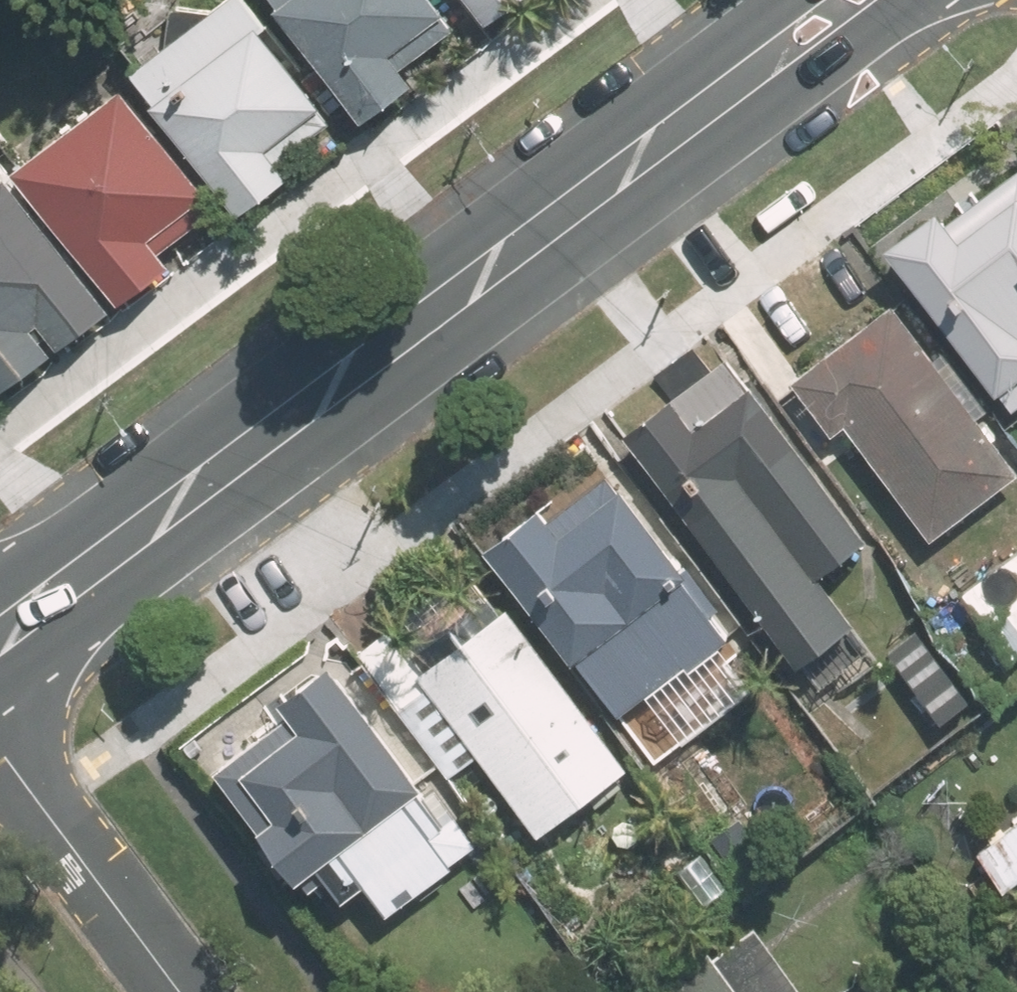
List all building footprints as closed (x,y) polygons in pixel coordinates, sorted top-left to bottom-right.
[(369,116),(425,75),(401,44),(456,3),(454,0),(282,0),(369,116)] [(496,20),(523,0),(482,0),(496,20)] [(268,18),(169,91),(253,203),(296,171),(276,145),(332,104),(268,18)] [(131,69),(25,148),(124,280),(230,202),(131,69)] [(22,364),(104,303),(1,165),(0,166),(0,335),(22,364)] [(895,234),(1004,389),(1016,380),(1016,173),(958,215),(946,198),(895,234)] [(897,295),(803,367),(846,423),(856,415),(942,527),(1016,469),(1016,450),(897,295)] [(732,349),(632,426),(840,695),(888,658),(824,575),(875,535),(732,349)] [(616,451),(498,536),(627,714),(745,628),(616,451)] [(958,585),(1010,661),(1016,657),(1016,545),(958,585)] [(634,766),(502,584),(424,641),(406,615),(361,648),(448,767),(481,743),(545,831),(634,766)] [(484,842),(349,650),(293,690),(302,703),(230,754),(313,872),(330,859),(354,892),(378,875),(398,903),(484,842)] [(990,837),(1016,874),(1016,817),(990,837)] [(759,914),(661,991),(821,991),(759,914)]
